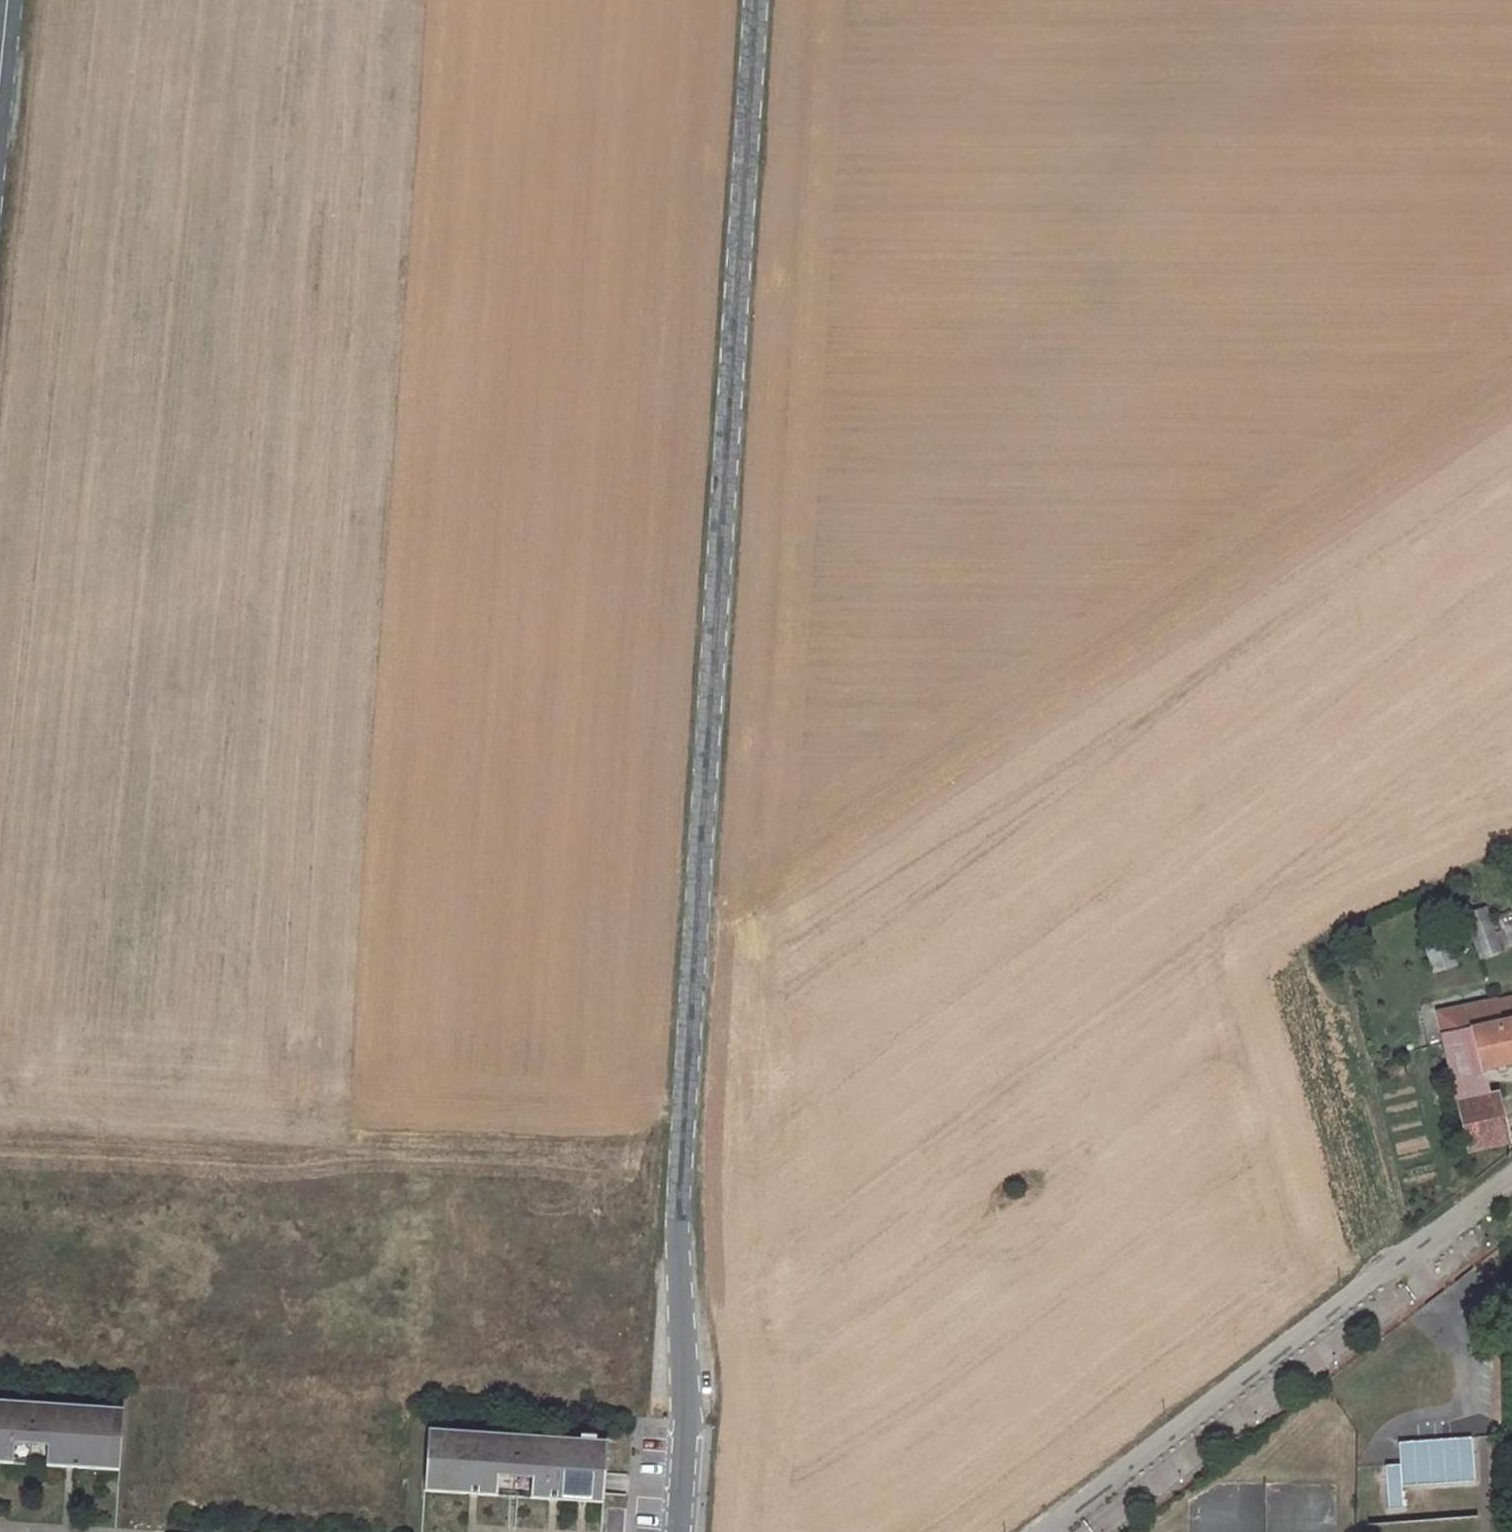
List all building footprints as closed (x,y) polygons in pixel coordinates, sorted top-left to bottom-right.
[(1494,930),(1483,902),(1462,911),(1480,954),(1511,943),(1511,923),(1494,930)] [(1432,968),(1454,961),(1447,938),(1425,945),(1432,968)] [(1511,1063),(1511,996),(1437,1011),(1455,1101),(1487,1094),(1483,1069),(1511,1063)] [(1455,1101),(1465,1153),(1503,1145),(1506,1140),(1496,1092),(1487,1094),(1455,1101)] [(62,1405),(0,1401),(0,1463),(57,1467),(62,1405)] [(109,1470),(113,1409),(62,1405),(57,1467),(71,1467),(109,1470)] [(124,1409),(113,1409),(109,1470),(119,1471),(120,1471),(124,1409)] [(426,1429),(422,1491),(424,1491),(473,1495),(496,1496),(497,1476),(498,1466),(530,1468),(529,1479),(528,1499),(553,1500),(582,1502),(601,1504),(603,1481),(606,1441),(426,1429)] [(1398,1442),(1399,1464),(1472,1460),(1471,1438),(1398,1442)] [(1399,1464),(1384,1465),(1386,1509),(1401,1508),(1399,1464)] [(498,1466),(497,1476),(529,1479),(530,1468),(498,1466)]
